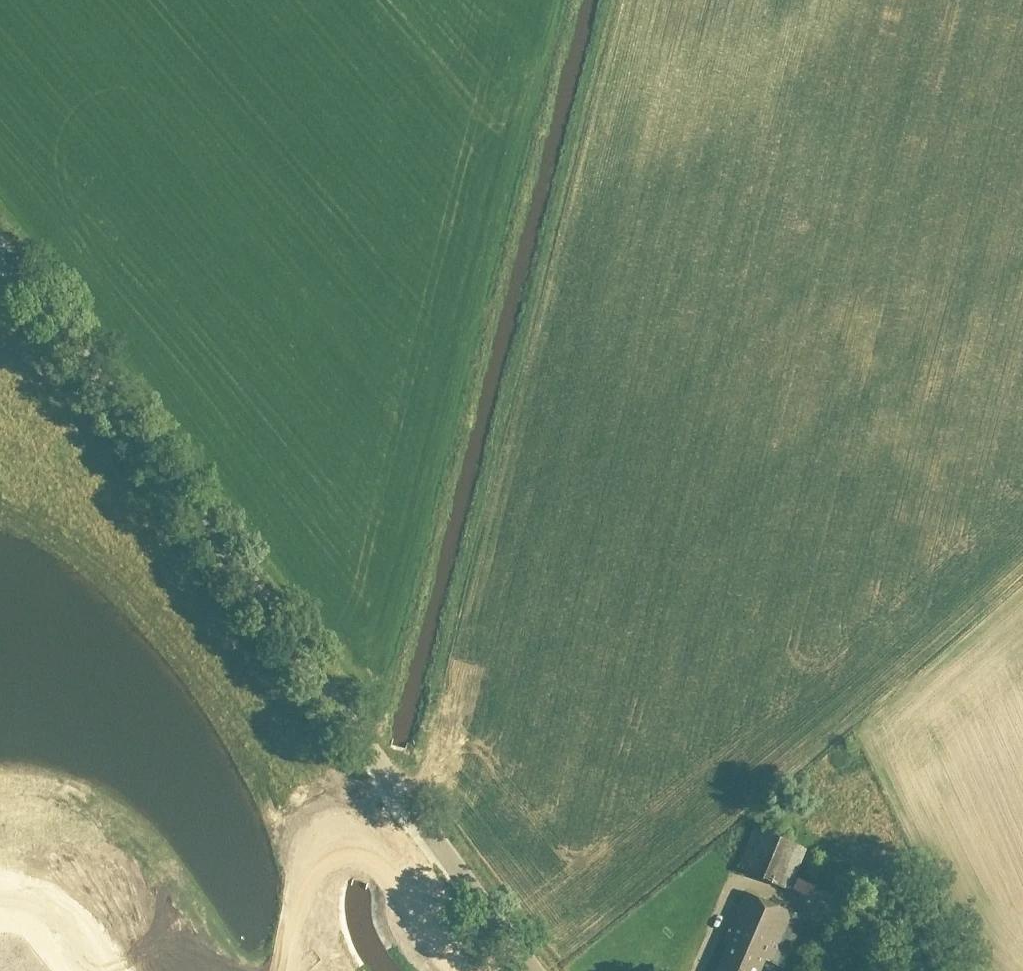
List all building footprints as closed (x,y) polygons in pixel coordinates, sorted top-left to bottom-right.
[(26,820),(19,862),(46,867),(52,835),(64,837),(69,811),(56,809),(53,824),(26,820)] [(789,891),(807,849),(754,826),(736,869),(789,891)] [(74,887),(93,907),(128,875),(86,829),(78,850),(94,868),(74,887)] [(804,919),(744,893),(722,944),(728,946),(717,970),(760,970),(764,962),(782,969),(804,919)] [(813,945),(826,950),(833,932),(820,927),(813,945)] [(198,960),(181,970),(205,970),(198,960)] [(16,961),(9,970),(32,970),(16,961)]
